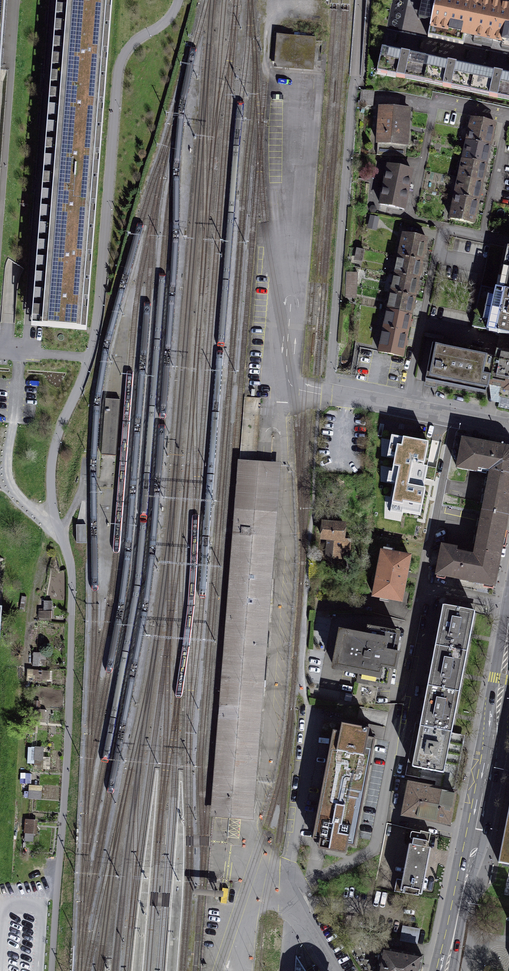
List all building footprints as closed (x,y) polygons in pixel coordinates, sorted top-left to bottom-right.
[(24,327),(80,331),(104,0),(47,0),(24,327)] [(431,32),(475,41),(508,48),(508,11),(450,0),(438,0),(431,32)] [(275,35),(274,68),(315,68),(315,35),(275,35)] [(385,49),(380,74),(508,101),(508,75),(461,65),(414,55),(385,49)] [(408,112),(379,111),(377,155),(406,157),(408,112)] [(472,120),(468,139),(493,144),(497,125),(472,120)] [(468,139),(465,158),(489,163),(493,144),(468,139)] [(465,158),(461,177),(485,182),(489,163),(465,158)] [(390,167),(382,206),(402,210),(410,171),(390,167)] [(461,177),(457,196),(481,201),(483,192),(485,182),(461,177)] [(457,196),(453,215),(477,220),(481,201),(457,196)] [(404,235),(400,254),(423,259),(427,239),(404,235)] [(508,295),(508,248),(507,247),(497,292),(508,295)] [(400,254),(396,273),(419,278),(423,259),(400,254)] [(357,273),(347,273),(347,298),(357,298),(357,273)] [(396,273),(392,292),(415,297),(419,278),(396,273)] [(497,292),(481,289),(472,328),(508,338),(508,295),(497,292)] [(392,292),(388,311),(411,316),(415,297),(392,292)] [(388,311),(384,330),(407,335),(411,316),(388,311)] [(384,330),(380,350),(403,355),(407,335),(384,330)] [(435,346),(429,380),(492,392),(493,387),(498,358),(435,346)] [(500,349),(498,358),(493,387),(492,392),(492,393),(501,395),(501,399),(508,401),(508,351),(500,349)] [(501,395),(489,393),(491,404),(499,405),(501,399),(501,395)] [(499,410),(508,412),(508,401),(501,399),(499,410)] [(508,518),(508,513),(508,444),(460,435),(455,460),(489,466),(480,513),(508,518)] [(282,464),(239,461),(213,817),(252,821),(268,621),(282,464)] [(508,518),(480,513),(473,550),(439,543),(433,575),(495,586),(508,518)] [(347,523),(319,521),(317,543),(324,544),(323,560),(350,562),(351,539),(346,538),(347,523)] [(88,525),(77,525),(77,543),(87,543),(88,525)] [(413,553),(381,546),(372,592),(404,599),(413,553)] [(53,601),(44,600),(43,609),(52,610),(53,601)] [(428,658),(470,666),(480,610),(439,602),(428,658)] [(374,644),(346,639),(340,677),(368,682),(366,691),(391,695),(395,675),(401,676),(404,660),(397,659),(400,642),(375,638),(374,644)] [(47,654),(34,652),(33,665),(46,666),(47,654)] [(470,666),(428,658),(421,694),(463,703),(470,666)] [(50,670),(31,670),(31,681),(42,681),(42,679),(50,679),(50,670)] [(413,740),(455,748),(463,703),(421,694),(413,740)] [(384,729),(342,721),(321,839),(362,846),(384,729)] [(455,748),(413,740),(406,775),(449,782),(455,748)] [(44,747),(35,746),(35,761),(43,761),(44,747)] [(458,797),(402,785),(396,820),(451,832),(458,797)] [(42,792),(29,790),(28,798),(42,800),(42,792)] [(508,802),(497,860),(508,862),(508,802)] [(38,820),(27,819),(26,833),(37,834),(38,820)] [(446,835),(409,828),(398,893),(433,900),(446,835)] [(418,944),(421,929),(402,926),(400,941),(418,944)] [(376,945),(372,970),(418,970),(421,954),(376,945)]
